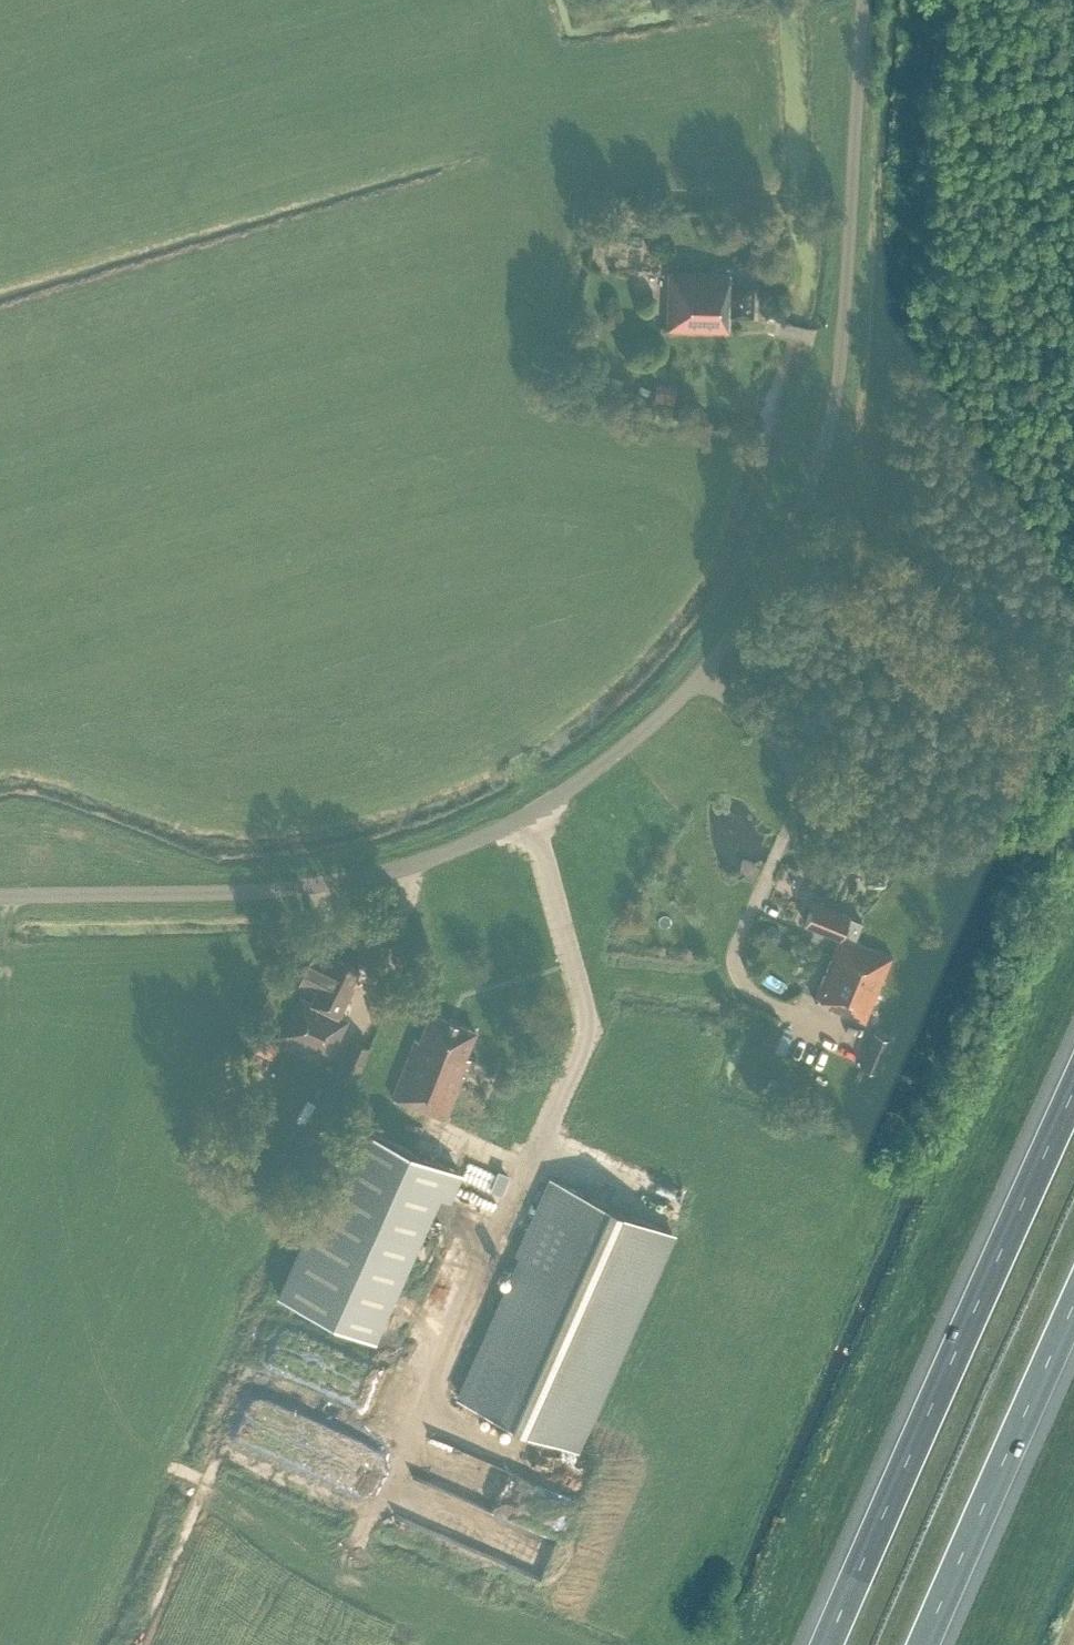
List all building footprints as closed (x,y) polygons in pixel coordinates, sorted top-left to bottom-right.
[(604,209),(603,227),(615,229),(617,210),(604,209)] [(753,315),(754,281),(730,280),(730,272),(668,271),(667,329),(728,331),(728,314),(753,315)] [(656,398),(677,401),(680,383),(659,380),(656,398)] [(836,663),(840,653),(834,651),(830,661),(836,663)] [(866,938),(871,927),(861,923),(862,921),(848,915),(849,914),(814,900),(805,922),(839,937),(815,996),(831,1002),(830,1007),(865,1021),(892,956),(854,940),(856,934),(866,938)] [(336,959),(335,962),(322,955),(323,953),(301,942),(286,971),(310,983),(311,980),(324,986),(315,1004),(300,997),(282,1034),(329,1057),(348,1020),(340,1016),(354,987),(353,986),(360,970),(336,959)] [(476,1030),(430,1012),(419,1039),(415,1037),(392,1095),(446,1117),(469,1058),(465,1056),(476,1030)] [(257,1046),(274,1055),(281,1042),(264,1033),(257,1046)] [(351,1038),(333,1075),(351,1084),(369,1047),(351,1038)] [(352,1130),(270,1298),(372,1348),(384,1324),(373,1319),(431,1200),(442,1205),(454,1180),(352,1130)] [(580,1450),(677,1233),(550,1176),(516,1253),(520,1254),(457,1395),(580,1450)]
